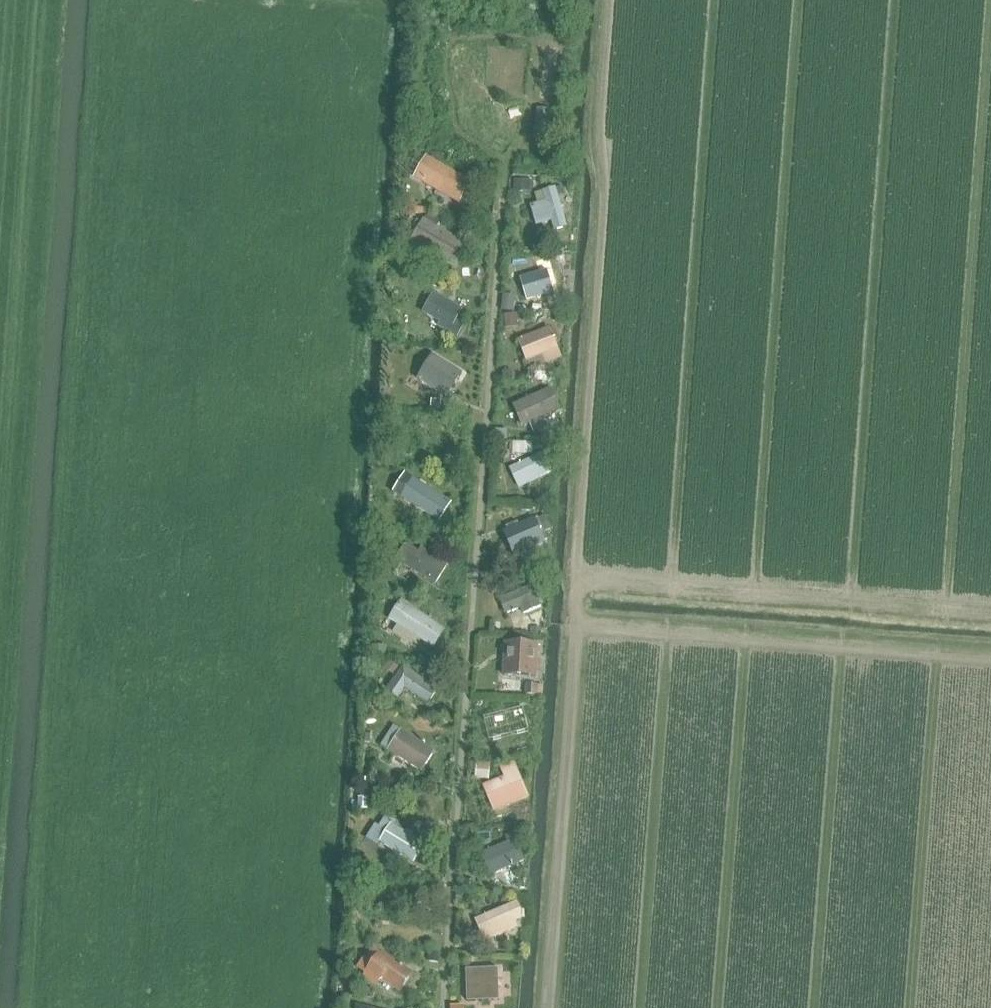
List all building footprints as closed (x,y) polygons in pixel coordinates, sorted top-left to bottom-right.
[(415,176),(460,203),(472,182),(427,156),(415,176)] [(561,197),(558,186),(543,190),(545,200),(530,204),(536,225),(551,221),(554,230),(568,227),(560,197),(561,197)] [(456,263),(467,243),(425,220),(409,249),(423,257),(429,247),(456,263)] [(520,276),(527,299),(553,291),(546,268),(520,276)] [(437,327),(458,338),(464,326),(455,321),(462,309),(433,293),(423,311),(441,321),(437,327)] [(542,355),(546,364),(562,358),(550,327),(519,339),(527,361),(542,355)] [(463,374),(433,355),(432,357),(421,373),(417,379),(447,399),(463,374)] [(514,404),(524,426),(560,409),(550,388),(514,404)] [(510,467),(519,485),(546,472),(538,455),(510,467)] [(399,495),(439,521),(451,502),(411,476),(399,495)] [(503,530),(513,555),(544,542),(534,517),(503,530)] [(406,543),(396,558),(434,584),(448,564),(421,547),(418,551),(406,543)] [(499,597),(506,613),(520,607),(522,612),(541,604),(532,584),(499,597)] [(389,617),(433,647),(445,629),(402,598),(389,617)] [(537,678),(539,646),(504,644),(502,675),(537,678)] [(436,687),(403,665),(386,689),(398,698),(406,687),(426,701),(436,687)] [(523,708),(484,718),(490,741),(529,732),(523,708)] [(387,749),(421,770),(435,749),(401,728),(401,729),(393,724),(381,744),(388,748),(387,749)] [(504,777),(484,785),(494,812),(529,798),(515,762),(500,768),(504,777)] [(376,823),(367,837),(378,844),(380,840),(413,861),(424,843),(394,825),(396,821),(386,814),(380,825),(376,823)] [(524,859),(513,832),(511,832),(504,835),(507,841),(480,852),(489,874),(524,859)] [(517,927),(514,921),(521,918),(514,903),(474,919),(483,942),(517,927)] [(381,980),(399,992),(413,973),(380,950),(362,975),(377,986),(381,980)] [(498,968),(466,970),(467,1002),(499,1001),(498,968)]
